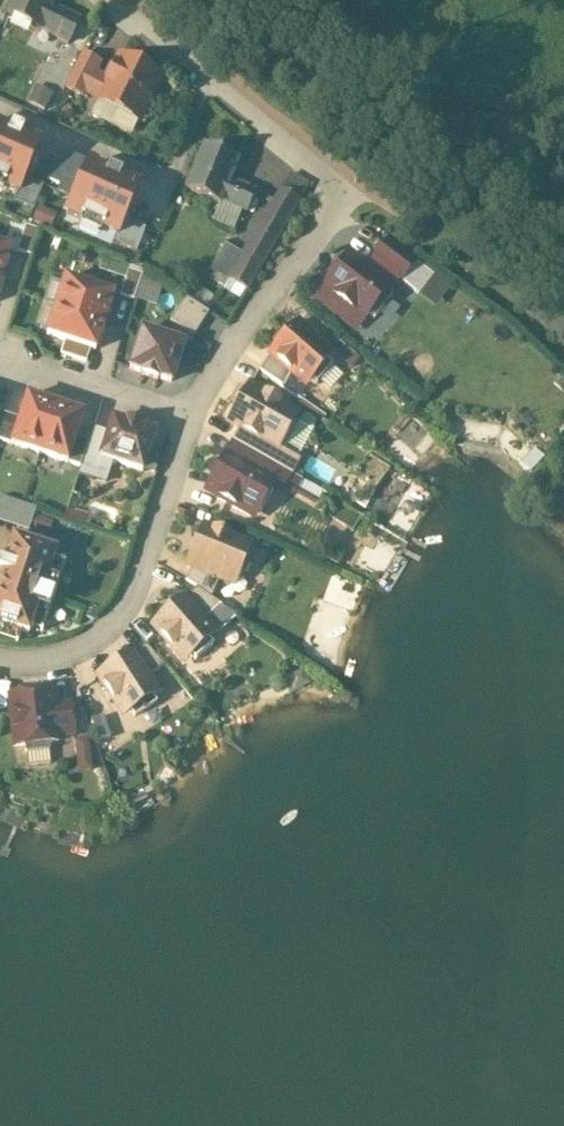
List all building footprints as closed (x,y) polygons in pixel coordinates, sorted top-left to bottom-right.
[(51,7),(55,0),(12,0),(5,16),(39,32),(39,31),(51,7)] [(51,7),(39,31),(67,45),(79,21),(51,7)] [(81,55),(64,89),(82,98),(99,64),(81,55)] [(159,80),(119,60),(98,102),(138,122),(159,80)] [(0,132),(0,198),(17,206),(41,150),(23,142),(24,138),(10,131),(8,136),(0,132)] [(237,162),(203,147),(184,191),(219,205),(220,203),(245,213),(254,191),(229,181),(237,162)] [(64,188),(71,161),(54,157),(47,183),(64,188)] [(105,179),(83,169),(59,222),(118,248),(141,196),(119,186),(121,180),(107,174),(105,179)] [(242,257),(228,280),(247,292),(300,201),(281,190),(242,257)] [(33,220),(52,228),(57,214),(38,206),(33,220)] [(416,262),(388,240),(371,262),(399,284),(416,262)] [(242,257),(225,247),(212,271),(228,280),(242,257)] [(0,248),(0,283),(10,251),(0,248)] [(384,281),(350,255),(323,289),(324,290),(337,300),(357,315),(361,310),(374,320),(392,296),(380,287),(384,281)] [(119,292),(134,297),(143,272),(104,258),(100,268),(124,277),(119,292)] [(58,286),(42,339),(93,355),(110,302),(58,286)] [(337,300),(324,290),(316,300),(329,310),(337,300)] [(171,321),(194,334),(207,310),(183,298),(171,321)] [(330,351),(298,323),(269,356),(291,375),(302,384),(307,378),(316,385),(333,365),(324,358),(330,351)] [(183,346),(141,332),(129,370),(142,374),(141,375),(157,381),(158,379),(171,383),(183,346)] [(291,375),(269,356),(258,372),(283,390),(290,377),(291,375)] [(293,412),(249,387),(228,425),(240,432),(208,490),(220,497),(219,500),(249,517),(254,509),(261,513),(272,492),(266,489),(271,481),(285,490),(299,463),(273,447),(277,441),(285,446),(297,426),(288,421),(293,412)] [(82,417),(27,398),(19,421),(11,446),(67,465),(75,439),(82,417)] [(19,421),(4,416),(0,429),(0,443),(11,446),(19,421)] [(141,429),(125,424),(125,425),(112,421),(108,434),(100,459),(141,472),(142,470),(146,457),(154,435),(141,431),(141,429)] [(88,443),(80,467),(95,472),(100,459),(108,434),(93,429),(88,443)] [(88,443),(75,439),(67,465),(80,469),(80,467),(88,443)] [(158,461),(146,457),(142,470),(154,473),(158,461)] [(28,531),(35,507),(0,497),(0,522),(28,531)] [(246,545),(203,527),(186,568),(229,586),(233,578),(241,577),(248,559),(243,553),(246,545)] [(12,539),(3,567),(0,566),(0,627),(27,636),(55,553),(12,539)] [(206,621),(186,599),(152,629),(180,661),(187,655),(195,663),(214,646),(206,638),(213,632),(205,622),(206,621)] [(150,677),(135,655),(135,654),(97,679),(120,715),(128,710),(134,719),(155,705),(149,696),(155,692),(157,691),(156,690),(148,678),(150,677)] [(52,694),(12,698),(14,714),(11,714),(15,749),(24,748),(25,755),(49,753),(48,745),(58,744),(57,738),(73,737),(69,707),(54,709),(52,694)] [(90,740),(74,741),(76,771),(92,770),(90,740)]
